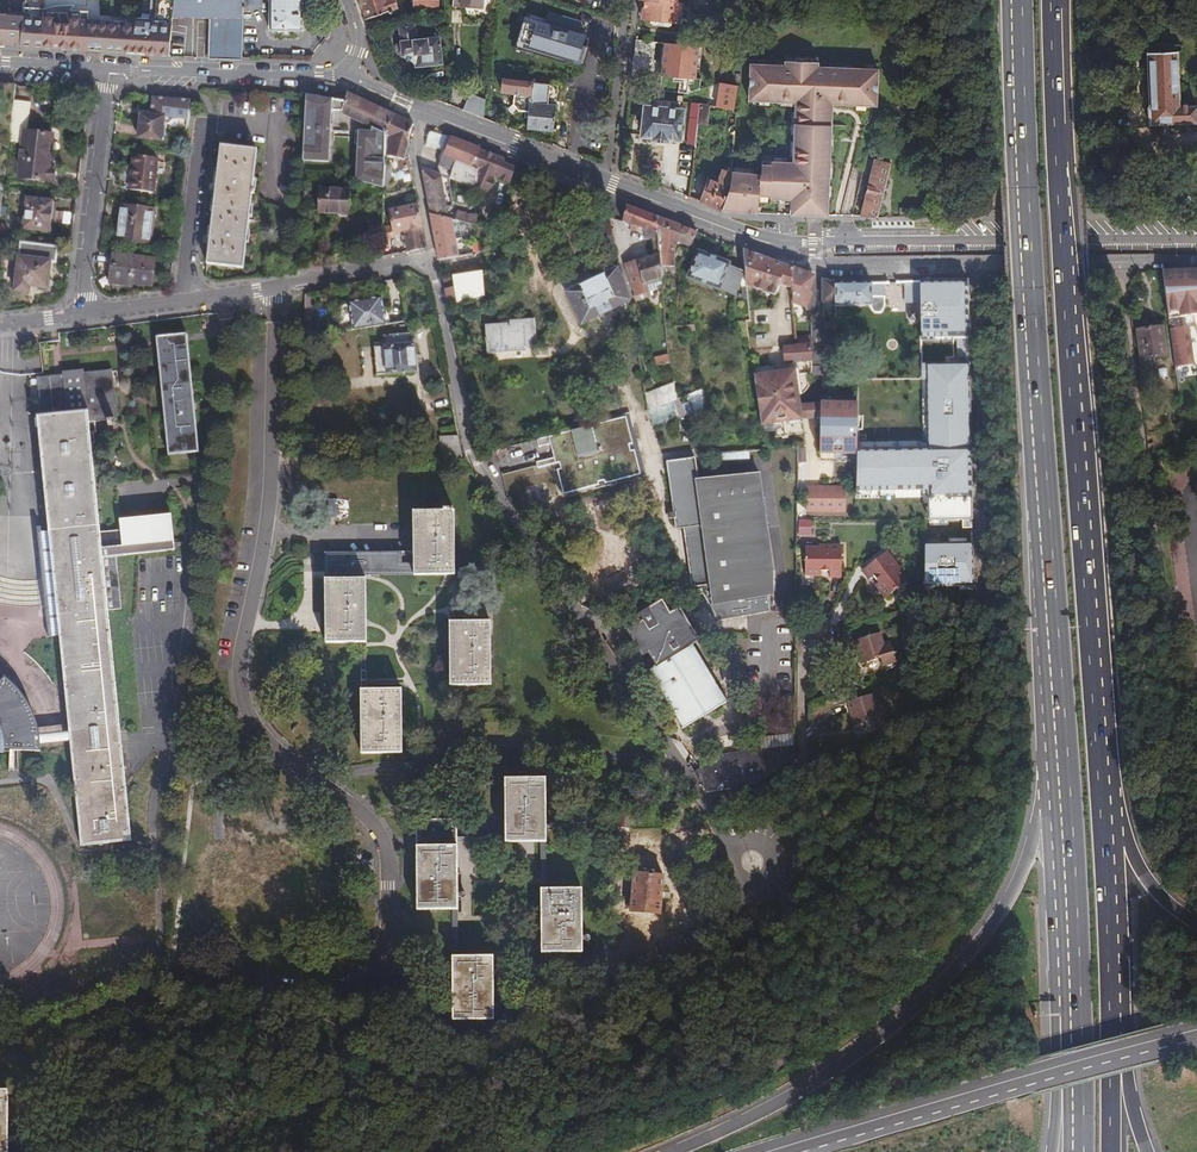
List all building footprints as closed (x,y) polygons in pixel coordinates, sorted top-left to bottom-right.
[(8,47),(17,47),(21,19),(23,0),(0,0),(0,46),(8,47)] [(17,47),(39,48),(84,51),(84,21),(85,12),(67,12),(62,12),(62,14),(49,13),(49,9),(41,13),(41,0),(23,0),(21,19),(17,47)] [(166,56),(169,25),(170,12),(170,0),(143,0),(146,18),(133,18),(133,23),(121,22),(119,53),(166,56)] [(170,12),(190,12),(207,13),(206,58),(238,58),(239,13),(239,6),(239,0),(170,0),(170,12)] [(266,30),(299,31),(299,16),(300,0),(267,0),(266,30)] [(363,20),(395,8),(392,0),(357,0),(358,3),(363,20)] [(434,0),(411,0),(412,9),(435,9),(434,0)] [(450,6),(467,8),(481,9),(482,0),(450,0),(450,6)] [(639,17),(678,22),(680,2),(675,1),(675,0),(641,0),(639,17)] [(523,51),(560,63),(562,58),(576,62),(581,47),(570,44),(574,34),(577,23),(543,12),(540,23),(532,21),(531,24),(519,21),(511,44),(524,48),(523,51)] [(84,21),(84,51),(119,53),(121,22),(84,21)] [(398,44),(399,52),(399,54),(404,54),(409,58),(414,62),(414,65),(439,62),(436,37),(414,40),(411,24),(396,26),(398,44)] [(584,37),(574,34),(570,44),(581,47),(584,37)] [(634,38),(633,48),(643,49),(644,38),(634,38)] [(695,46),(660,43),(657,75),(692,78),(695,46)] [(1175,109),(1173,52),(1175,52),(1176,50),(1176,47),(1174,46),(1164,45),(1163,44),(1161,43),(1152,43),(1150,45),(1150,47),(1141,47),(1139,49),(1139,52),(1141,53),(1144,53),(1145,110),(1143,110),(1143,126),(1192,125),(1191,109),(1175,109)] [(760,175),(728,174),(728,182),(727,186),(719,209),(756,214),(756,208),(756,203),(760,203),(767,203),(791,204),(791,215),(801,215),(826,216),(827,203),(829,203),(829,195),(829,185),(829,177),(830,166),(830,150),(828,150),(828,135),(830,135),(831,108),(831,104),(845,104),(854,104),(864,104),(875,105),(875,72),(875,68),(859,68),(850,67),(849,69),(839,68),(839,67),(815,67),(811,67),(811,62),(787,62),(787,66),(781,66),(764,66),(748,66),(748,69),(747,102),(757,102),(767,102),(778,102),(793,103),(793,107),(793,113),(793,134),(792,143),(794,143),(794,150),(792,151),(792,158),(792,164),(785,163),(772,163),(760,163),(760,175)] [(545,84),(499,81),(499,93),(516,94),(527,94),(526,102),(525,129),(550,130),(552,104),(543,103),(545,84)] [(734,86),(718,83),(713,107),(730,110),(734,86)] [(9,147),(9,144),(15,102),(17,86),(0,85),(0,146),(9,147)] [(391,115),(344,92),(341,103),(339,109),(339,112),(370,127),(368,131),(353,130),(352,141),(356,141),(356,148),(368,149),(380,155),(391,115)] [(303,96),(301,146),(326,147),(327,125),(330,125),(331,110),(331,101),(303,96)] [(465,97),(462,112),(479,119),(481,102),(465,97)] [(149,117),(161,118),(186,120),(188,100),(150,98),(149,117)] [(341,103),(331,101),(331,110),(339,109),(341,103)] [(29,104),(15,102),(9,144),(16,145),(18,131),(25,132),(29,104)] [(705,125),(708,106),(698,104),(695,123),(705,125)] [(679,111),(643,107),(640,134),(653,135),(652,137),(658,138),(663,139),(664,137),(676,138),(679,111)] [(403,121),(391,115),(380,155),(380,157),(393,158),(395,168),(396,168),(397,171),(407,169),(404,153),(406,145),(404,143),(411,124),(403,121)] [(149,117),(138,116),(136,140),(159,142),(161,118),(149,117)] [(49,136),(25,132),(18,131),(16,145),(12,178),(47,183),(49,169),(45,168),(49,136)] [(447,180),(461,144),(447,138),(433,174),(437,176),(444,179),(447,180)] [(468,146),(461,144),(447,180),(456,184),(463,166),(469,168),(475,150),(476,149),(468,146)] [(326,147),(301,146),(301,149),(300,157),(310,158),(310,161),(324,161),(326,147)] [(252,151),(218,147),(205,264),(239,268),(252,151)] [(368,149),(356,148),(355,177),(380,188),(380,167),(380,157),(380,155),(368,149)] [(498,158),(475,150),(469,168),(474,170),(473,190),(485,193),(486,189),(488,189),(491,181),(490,180),(491,177),(495,178),(500,164),(496,162),(498,158)] [(154,160),(132,157),(128,191),(150,194),(154,160)] [(858,216),(874,216),(879,195),(888,163),(873,160),(858,216)] [(463,166),(456,184),(463,186),(473,190),(474,170),(469,168),(463,166)] [(437,176),(433,174),(418,169),(417,170),(426,214),(446,220),(437,176)] [(727,186),(728,182),(720,179),(718,183),(705,178),(697,201),(708,206),(717,209),(719,209),(727,186)] [(456,184),(447,180),(444,179),(443,182),(448,185),(448,187),(460,192),(463,186),(456,184)] [(345,190),(316,189),(315,213),(344,215),(345,190)] [(47,202),(22,199),(20,217),(19,227),(19,229),(44,231),(47,202)] [(785,209),(786,215),(791,215),(791,204),(767,203),(760,203),(756,203),(756,208),(785,209)] [(418,227),(413,205),(383,211),(386,227),(387,235),(391,234),(401,232),(401,231),(418,227)] [(152,209),(120,206),(116,239),(148,243),(152,209)] [(488,224),(499,224),(503,208),(492,206),(488,224)] [(641,213),(624,206),(618,223),(628,227),(635,229),(642,232),(641,240),(649,240),(654,240),(655,219),(641,213)] [(67,224),(68,212),(61,211),(53,210),(52,222),(67,224)] [(446,220),(426,214),(434,250),(451,245),(452,245),(451,240),(458,238),(454,222),(446,220)] [(456,214),(454,222),(474,228),(476,224),(476,215),(456,214)] [(19,227),(20,217),(13,216),(12,226),(19,227)] [(675,226),(655,219),(654,240),(655,254),(656,261),(669,267),(671,252),(675,243),(689,249),(695,234),(675,226)] [(612,252),(607,221),(586,224),(590,255),(612,252)] [(387,235),(386,227),(379,226),(379,240),(391,238),(391,234),(387,235)] [(423,248),(418,227),(401,231),(401,232),(405,252),(423,248)] [(54,249),(18,245),(12,292),(25,294),(26,287),(44,289),(47,263),(52,264),(54,249)] [(451,245),(434,250),(436,261),(438,260),(447,258),(454,256),(451,245)] [(766,260),(742,251),(744,285),(773,296),(778,285),(780,282),(779,265),(766,260)] [(732,295),(741,272),(726,266),(726,265),(711,259),(695,252),(685,277),(716,290),(716,289),(732,295)] [(650,256),(624,267),(630,292),(640,287),(638,278),(657,271),(656,262),(656,261),(655,254),(650,256)] [(150,261),(109,256),(105,284),(128,287),(129,284),(147,286),(150,261)] [(791,291),(790,269),(779,265),(780,282),(778,285),(791,291)] [(628,302),(613,269),(589,281),(563,293),(578,326),(628,302)] [(806,296),(813,278),(801,274),(790,269),(791,291),(792,304),(805,309),(809,297),(806,296)] [(1181,271),(1161,272),(1172,368),(1190,366),(1186,327),(1179,328),(1178,317),(1195,315),(1196,320),(1196,271),(1181,271)] [(443,293),(446,306),(484,296),(484,272),(443,281),(446,292),(443,293)] [(833,302),(831,286),(820,282),(822,302),(833,302)] [(971,528),(966,283),(921,282),(921,338),(953,338),(954,365),(927,365),(928,451),(857,452),(856,493),(929,491),(930,521),(962,520),(964,528),(971,528)] [(883,305),(881,284),(857,285),(831,286),(833,302),(833,306),(869,305),(869,308),(873,311),(880,311),(883,305)] [(352,332),(385,327),(380,299),(347,305),(352,332)] [(253,319),(243,318),(242,328),(251,329),(253,319)] [(834,334),(833,322),(821,323),(822,335),(834,334)] [(533,325),(484,327),(485,353),(534,351),(533,325)] [(1165,358),(1162,329),(1150,331),(1137,332),(1140,360),(1165,358)] [(152,338),(164,455),(194,452),(182,335),(152,338)] [(406,335),(380,337),(381,346),(371,347),(374,377),(414,373),(411,344),(407,344),(406,335)] [(787,433),(804,430),(803,416),(801,403),(800,396),(795,365),(807,363),(807,365),(806,365),(807,373),(812,372),(814,364),(812,340),(784,343),(787,366),(755,370),(755,371),(762,422),(785,419),(787,433)] [(670,359),(668,353),(654,359),(655,365),(670,359)] [(809,386),(807,373),(806,365),(807,365),(807,363),(795,365),(800,396),(803,395),(806,393),(808,390),(809,386)] [(840,368),(840,379),(856,379),(856,368),(840,368)] [(121,770),(116,727),(98,556),(97,546),(95,528),(84,426),(113,423),(107,374),(54,379),(32,381),(36,421),(31,421),(33,434),(44,536),(54,641),(59,684),(64,731),(64,733),(65,741),(76,847),(128,841),(121,770)] [(676,399),(679,398),(677,388),(676,386),(647,398),(649,410),(665,403),(676,399)] [(686,395),(689,394),(687,386),(677,388),(679,398),(686,395)] [(679,398),(676,399),(683,415),(690,412),(691,413),(693,412),(686,395),(679,398)] [(676,399),(665,403),(672,419),(683,415),(676,399)] [(823,403),(801,403),(803,416),(821,415),(823,419),(823,440),(822,440),(822,449),(857,449),(857,441),(858,441),(858,402),(823,402),(823,403)] [(672,419),(665,403),(649,410),(656,427),(673,420),(672,419)] [(636,475),(639,474),(632,448),(629,449),(627,443),(630,443),(626,428),(623,417),(541,440),(542,443),(547,442),(551,456),(534,461),(536,470),(553,465),(558,464),(559,470),(555,471),(562,495),(597,486),(596,482),(602,481),(603,484),(636,475)] [(631,426),(626,428),(630,443),(627,443),(629,449),(632,448),(639,474),(636,475),(637,478),(645,476),(631,426)] [(460,460),(457,439),(439,439),(438,460),(460,460)] [(1152,454),(1151,445),(1144,445),(1145,455),(1152,454)] [(807,458),(806,447),(798,448),(799,465),(806,465),(806,458),(807,458)] [(686,532),(693,587),(714,584),(700,482),(696,458),(668,462),(676,514),(674,514),(676,527),(696,524),(697,531),(686,532)] [(717,604),(774,596),(774,571),(760,474),(700,482),(714,584),(717,604)] [(843,514),(843,487),(803,487),(803,513),(843,514)] [(776,513),(776,495),(767,495),(767,513),(776,513)] [(365,690),(364,641),(363,579),(363,574),(410,574),(446,573),(447,622),(447,684),(488,684),(487,622),(453,622),(453,573),(452,511),(410,512),(410,523),(411,552),(322,553),(323,623),(323,642),(358,642),(359,690),(360,752),(399,752),(398,689),(365,690)] [(118,544),(97,546),(98,556),(170,548),(167,513),(115,517),(116,526),(118,544)] [(807,534),(807,523),(796,523),(796,534),(807,534)] [(116,526),(95,528),(97,546),(118,544),(116,526)] [(54,641),(44,536),(35,538),(39,579),(42,608),(46,641),(54,641)] [(971,544),(924,545),(925,584),(972,583),(971,544)] [(817,548),(804,548),(804,576),(818,576),(818,574),(827,574),(827,579),(839,579),(839,546),(817,546),(817,548)] [(898,571),(883,553),(859,573),(866,582),(868,579),(874,586),(872,587),(882,599),(903,581),(896,572),(898,571)] [(660,601),(646,610),(636,616),(640,623),(635,626),(635,625),(623,632),(640,659),(646,655),(654,667),(650,670),(651,671),(648,674),(682,727),(725,700),(690,646),(698,641),(677,609),(668,615),(660,601)] [(920,636),(921,615),(911,615),(910,636),(920,636)] [(883,645),(879,635),(853,642),(860,665),(879,659),(881,667),(894,663),(889,644),(883,645)] [(35,733),(34,724),(28,712),(23,701),(17,694),(2,678),(0,680),(0,753),(6,753),(6,750),(7,750),(36,751),(36,743),(35,737),(35,733)] [(873,706),(870,696),(844,704),(851,727),(870,722),(872,728),(886,724),(879,704),(873,706)] [(65,741),(64,733),(64,731),(35,733),(35,737),(36,743),(65,741)] [(693,773),(707,793),(754,784),(792,759),(792,736),(756,740),(757,752),(747,754),(747,758),(720,763),(713,764),(693,773)] [(720,759),(720,763),(747,758),(747,754),(720,759)] [(536,845),(543,845),(542,781),(501,782),(502,840),(502,845),(536,845)] [(453,846),(453,840),(453,822),(412,823),(414,912),(447,912),(454,912),(453,846)] [(659,878),(630,875),(626,914),(655,916),(659,878)] [(537,955),(578,954),(577,892),(544,892),(536,893),(537,955)] [(488,958),(455,959),(448,959),(449,1022),(489,1022),(488,958)]
